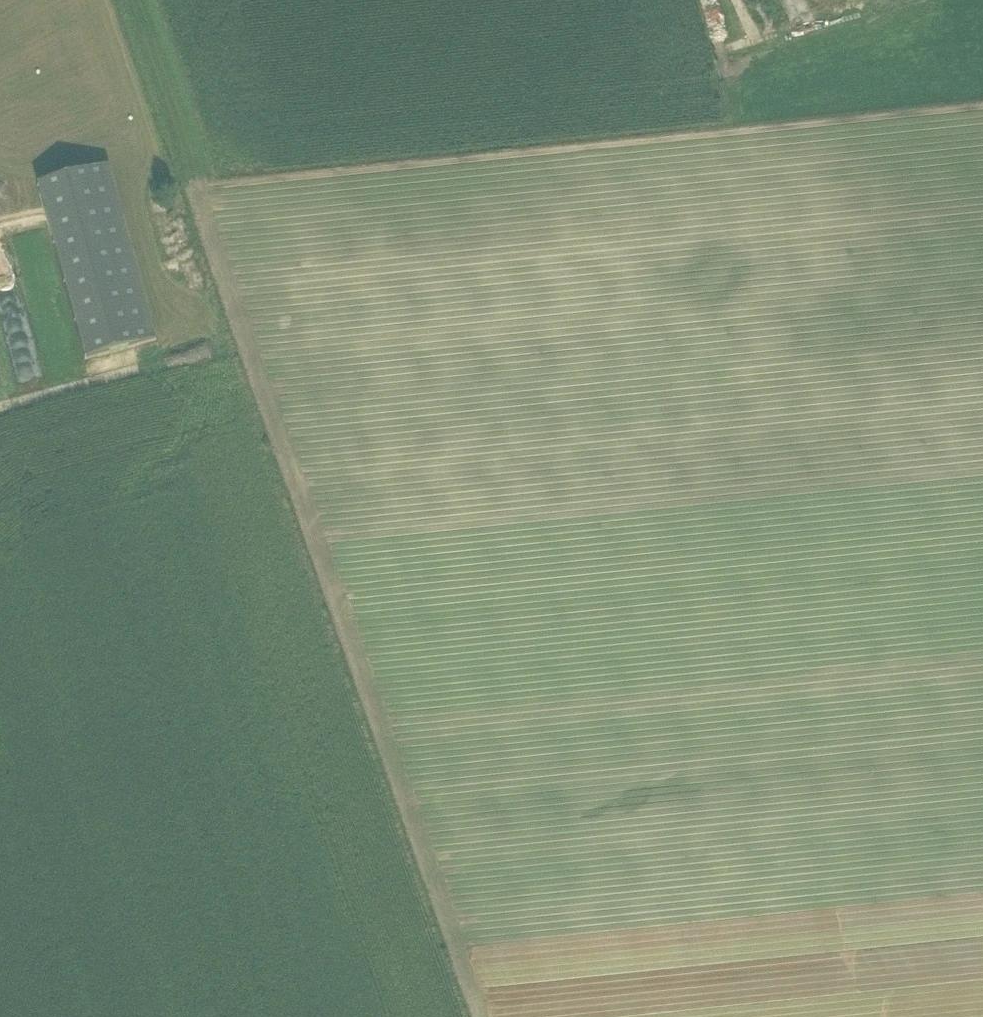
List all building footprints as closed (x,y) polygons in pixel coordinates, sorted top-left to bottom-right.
[(108,165),(38,185),(85,359),(155,340),(108,165)]
